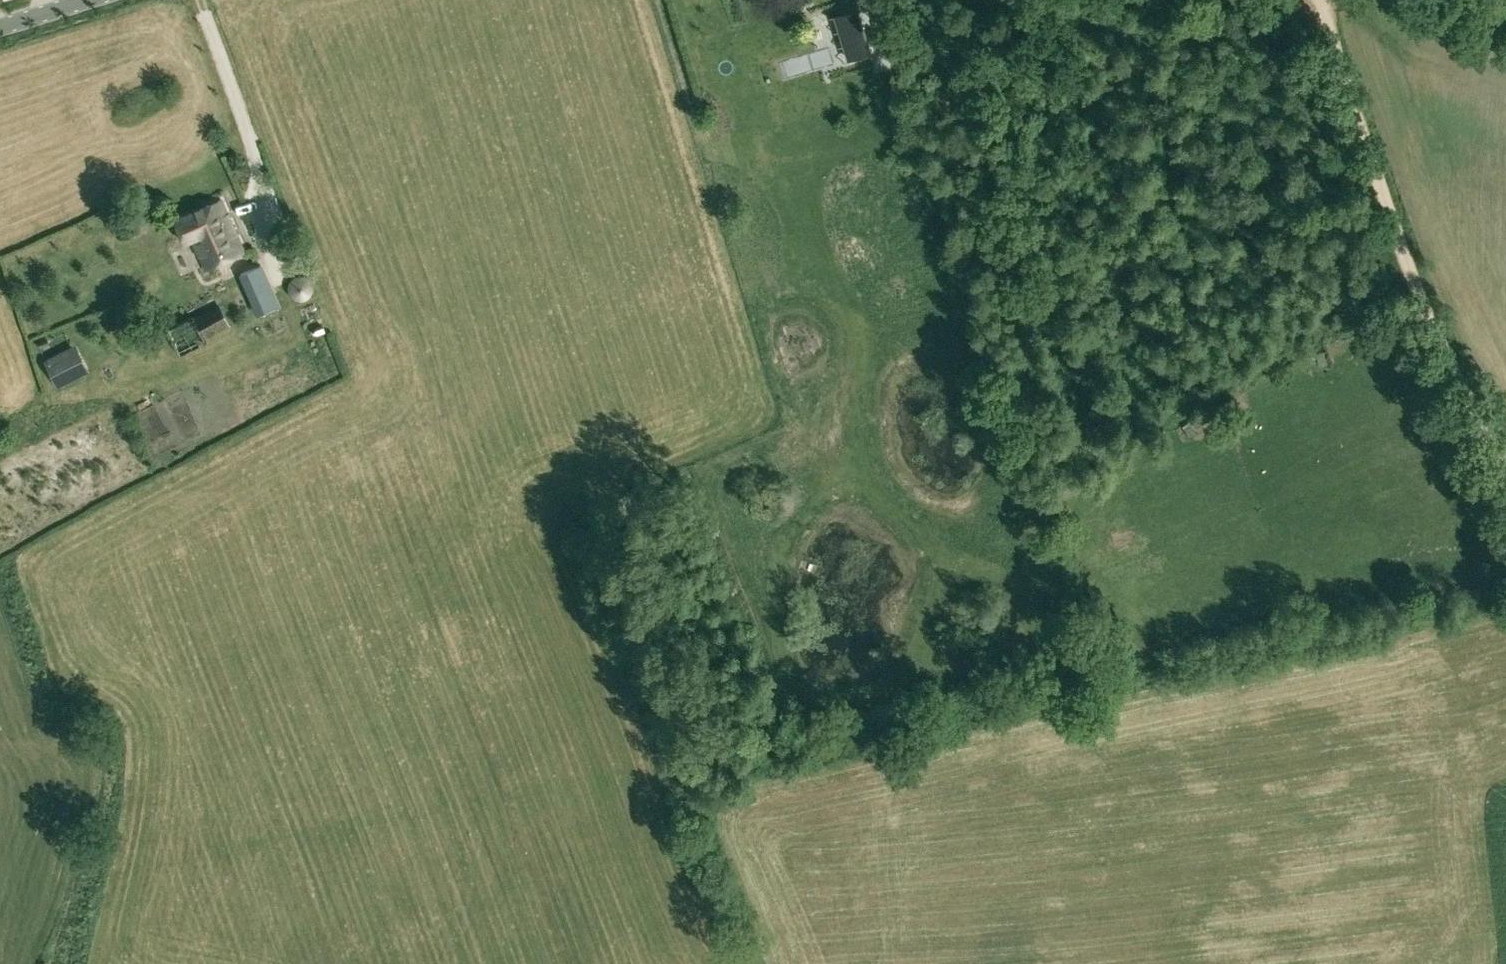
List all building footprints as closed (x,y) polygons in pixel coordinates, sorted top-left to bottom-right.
[(858,8),(835,15),(847,59),(872,52),(858,8)] [(243,251),(230,223),(220,199),(175,220),(185,242),(192,239),(206,268),(243,251)] [(194,315),(206,337),(230,325),(218,303),(194,315)] [(310,324),(324,318),(318,304),(304,310),(310,324)] [(57,362),(69,377),(86,364),(74,349),(57,362)] [(1318,361),(1305,367),(1310,379),(1323,373),(1318,361)]
